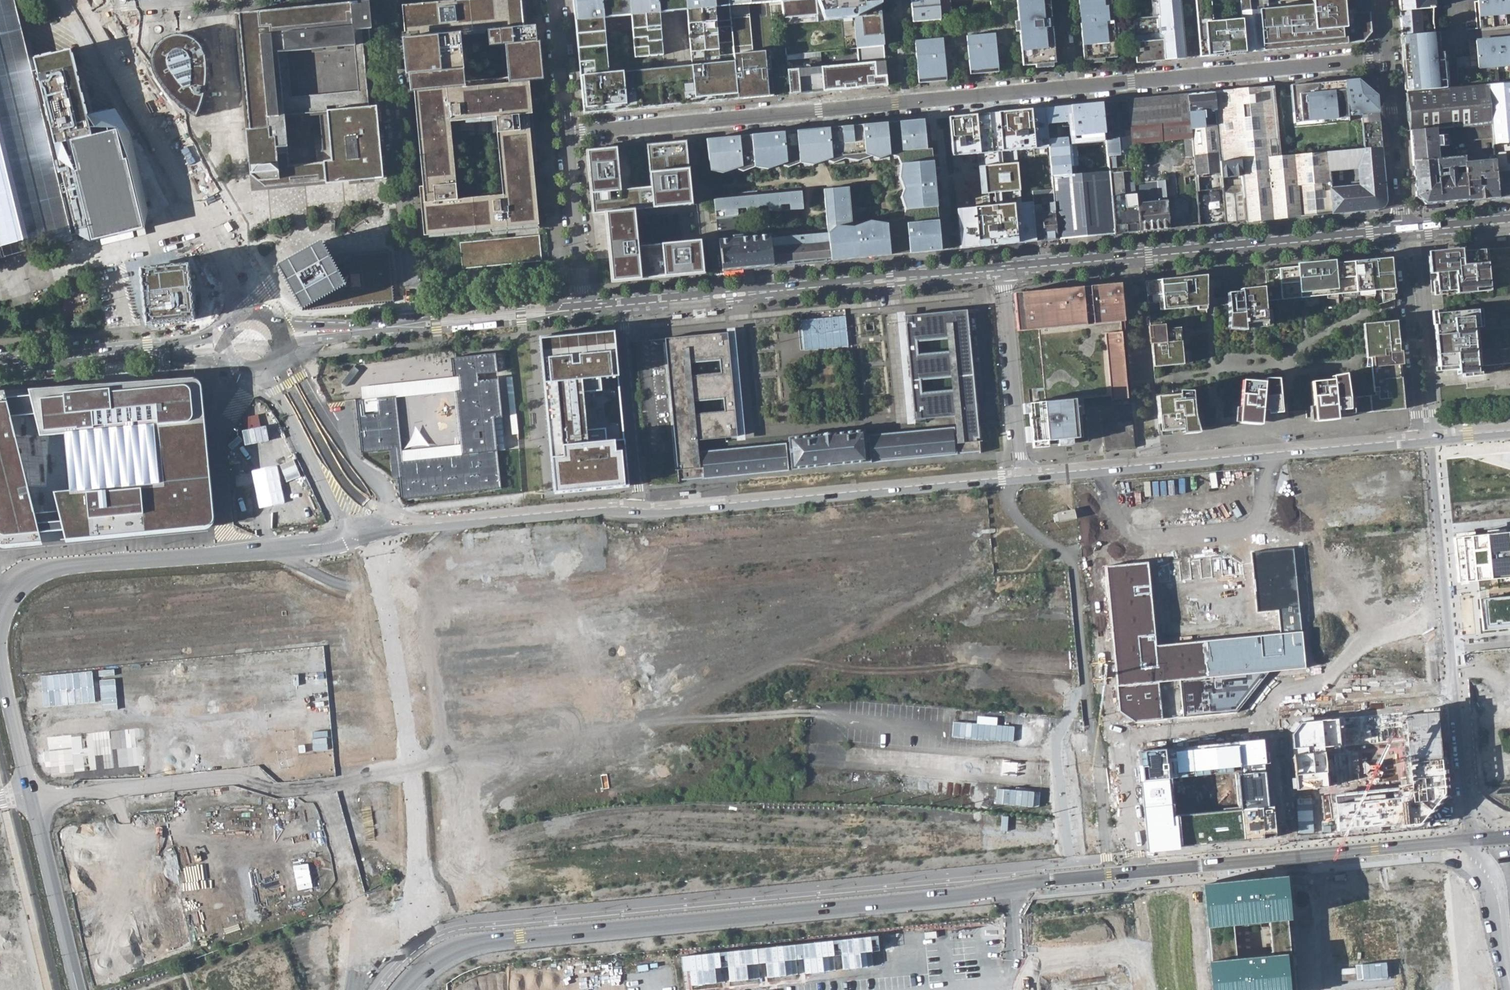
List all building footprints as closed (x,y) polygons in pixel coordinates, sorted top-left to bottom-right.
[(20,253),(70,240),(69,234),(57,180),(28,60),(20,23),(18,13),(15,0),(0,0),(0,259),(20,253)] [(518,0),(470,0),(405,6),(408,38),(468,34),(475,87),(414,93),(429,236),(540,225),(532,143),(525,144),(524,132),(530,131),(526,83),(544,80),(540,42),(537,43),(535,27),(521,29),(518,0)] [(585,114),(676,106),(672,68),(609,74),(604,19),(631,16),(635,58),(664,55),(660,13),(665,13),(667,13),(665,0),(574,0),(585,114)] [(667,13),(673,12),(680,11),(679,0),(665,0),(667,13)] [(729,0),(679,0),(680,11),(687,11),(692,66),(687,66),(685,67),(689,104),(738,100),(736,78),(729,5),(729,0)] [(738,100),(773,97),(769,52),(753,53),(748,4),(782,1),(782,0),(729,0),(729,5),(736,78),(738,100)] [(782,1),(783,18),(818,15),(817,0),(782,0),(782,1)] [(824,14),(855,11),(855,17),(854,22),(855,47),(857,47),(883,44),(880,0),(823,0),(824,14)] [(973,9),(988,8),(988,0),(972,0),(973,9)] [(1021,66),(1052,63),(1050,49),(1052,48),(1049,17),(1045,17),(1044,0),(1019,0),(1020,8),(1015,8),(1021,66)] [(1084,60),(1115,57),(1110,4),(1118,3),(1118,0),(1080,0),(1082,23),(1078,23),(1080,46),(1083,45),(1084,60)] [(1158,17),(1159,33),(1162,35),(1164,60),(1176,59),(1183,59),(1179,0),(1156,0),(1158,17)] [(1244,53),(1240,0),(1194,0),(1199,57),(1244,53)] [(1244,53),(1363,42),(1372,31),(1369,0),(1324,0),(1312,1),(1313,6),(1313,9),(1306,10),(1306,6),(1269,9),(1268,0),(1240,0),(1244,53)] [(1433,0),(1429,0),(1426,0),(1399,0),(1400,11),(1434,8),(1433,0)] [(1480,16),(1509,13),(1509,0),(1479,0),(1480,16)] [(235,11),(250,174),(262,184),(331,178),(332,181),(383,176),(366,2),(235,11)] [(1437,32),(1435,23),(1424,23),(1424,15),(1435,16),(1434,8),(1400,11),(1402,35),(1437,32)] [(1136,63),(1164,60),(1162,35),(1159,33),(1158,17),(1132,19),(1132,22),(1136,63)] [(186,111),(191,115),(196,118),(205,92),(206,90),(207,91),(208,85),(207,84),(207,79),(208,73),(207,68),(207,62),(207,56),(212,56),(205,40),(200,44),(199,42),(197,41),(195,39),(197,36),(190,32),(189,36),(186,35),(182,34),(179,34),(176,34),(173,35),(170,36),(166,37),(164,39),(161,41),(159,43),(157,46),(155,45),(152,50),(153,51),(152,54),(152,57),(151,60),(152,64),(152,67),(153,70),(154,73),(156,78),(160,84),(163,89),(167,94),(171,99),(176,103),(181,107),(186,111)] [(1437,32),(1402,35),(1406,93),(1447,89),(1444,59),(1444,51),(1441,52),(1439,32),(1437,32)] [(468,34),(408,38),(411,65),(414,93),(475,87),(468,34)] [(966,47),(969,71),(997,69),(993,34),(970,36),(971,46),(966,47)] [(1477,41),(1480,68),(1509,65),(1509,38),(1477,41)] [(914,41),(918,83),(946,81),(945,74),(943,54),(939,54),(938,39),(914,41)] [(787,71),(789,95),(887,86),(884,56),(883,44),(857,47),(859,64),(787,71)] [(65,52),(28,60),(57,180),(69,234),(89,243),(145,229),(147,211),(132,140),(116,110),(88,116),(76,67),(72,50),(65,52)] [(678,67),(672,68),(676,106),(681,105),(689,104),(685,67),(678,67)] [(1349,119),(1350,125),(1362,125),(1364,149),(1381,147),(1379,113),(1377,95),(1368,88),(1358,81),(1343,82),(1345,119),(1349,119)] [(1288,88),(1291,125),(1333,121),(1333,124),(1345,123),(1345,119),(1343,82),(1288,88)] [(1486,85),(1487,96),(1489,110),(1490,122),(1490,124),(1491,133),(1491,136),(1492,144),(1501,143),(1505,142),(1509,142),(1509,83),(1486,85)] [(1448,129),(1490,124),(1490,122),(1489,110),(1487,96),(1486,85),(1450,89),(1447,89),(1406,93),(1410,132),(1435,130),(1448,129)] [(1279,157),(1272,89),(1212,94),(1216,133),(1218,165),(1240,163),(1279,157)] [(1185,97),(1190,137),(1216,133),(1212,94),(1185,97)] [(1130,145),(1181,138),(1190,137),(1185,97),(1125,102),(1127,112),(1130,145)] [(1121,156),(1116,102),(1102,103),(1105,142),(1106,157),(1121,156)] [(1069,145),(1105,142),(1102,103),(1046,108),(1047,125),(1067,123),(1069,145)] [(1035,149),(1031,109),(989,113),(993,153),(1035,149)] [(993,153),(989,113),(948,117),(952,157),(993,153)] [(812,131),(704,141),(708,171),(901,151),(907,216),(904,223),(851,228),(851,223),(847,188),(822,190),(827,233),(826,233),(829,260),(940,250),(927,120),(817,130),(812,131)] [(1449,140),(1491,136),(1491,133),(1490,124),(1448,129),(1449,140)] [(1435,136),(1435,130),(1410,132),(1412,162),(1436,159),(1438,159),(1437,147),(1446,146),(1445,141),(1445,135),(1435,136)] [(1192,157),(1195,186),(1220,183),(1220,179),(1218,165),(1216,133),(1190,137),(1192,157)] [(1071,175),(1067,137),(1047,139),(1051,177),(1071,175)] [(1183,158),(1192,157),(1190,137),(1181,138),(1183,158)] [(686,142),(646,146),(650,186),(652,209),(692,205),(686,142)] [(1386,201),(1381,147),(1364,149),(1327,153),(1328,170),(1356,168),(1357,186),(1329,188),(1332,213),(1377,209),(1386,201)] [(617,149),(585,152),(593,214),(605,213),(634,210),(632,188),(621,189),(617,149)] [(901,151),(708,171),(725,177),(736,171),(746,175),(756,170),(771,172),(781,167),(791,170),(801,165),(814,168),(825,163),(836,166),(844,161),(860,163),(870,158),(880,161),(890,156),(896,158),(899,164),(897,175),(902,188),(901,198),(905,210),(902,214),(894,217),(886,215),(878,218),(868,216),(851,223),(851,228),(904,223),(907,216),(901,151)] [(1279,157),(1240,163),(1241,177),(1242,187),(1246,221),(1300,217),(1296,184),(1329,182),(1328,170),(1327,153),(1279,157)] [(1436,159),(1441,202),(1467,200),(1463,162),(1463,157),(1451,158),(1438,159),(1436,159)] [(1414,196),(1424,204),(1441,202),(1436,159),(1412,162),(1414,196)] [(1493,159),(1463,162),(1467,200),(1497,197),(1495,172),(1493,159)] [(1017,162),(978,166),(981,194),(1020,190),(1017,162)] [(1220,179),(1241,177),(1240,163),(1218,165),(1220,179)] [(1329,182),(1329,188),(1357,186),(1356,168),(1328,170),(1329,182)] [(1054,203),(1057,239),(1115,234),(1111,197),(1109,175),(1108,171),(1071,175),(1051,177),(1052,188),(1053,195),(1054,203)] [(1495,172),(1497,197),(1509,195),(1509,171),(1495,172)] [(262,184),(250,174),(251,188),(332,181),(331,178),(262,184)] [(1136,205),(1136,195),(1134,185),(1134,184),(1122,185),(1121,174),(1109,175),(1111,197),(1115,234),(1140,231),(1136,205)] [(1181,179),(1182,186),(1190,186),(1189,178),(1181,179)] [(1156,182),(1134,185),(1136,195),(1136,205),(1166,202),(1165,197),(1163,181),(1156,182)] [(1300,217),(1332,213),(1329,188),(1329,182),(1296,184),(1300,217)] [(1195,186),(1200,226),(1225,223),(1221,189),(1220,183),(1195,186)] [(650,186),(632,188),(634,210),(652,209),(650,186)] [(1221,189),(1225,223),(1246,221),(1242,187),(1221,189)] [(1039,189),(1033,190),(1036,213),(1042,212),(1041,204),(1040,196),(1039,189)] [(800,192),(712,201),(714,219),(730,217),(754,214),(766,213),(766,214),(802,210),(800,192)] [(1166,205),(1166,202),(1136,205),(1140,231),(1169,229),(1166,205)] [(1014,203),(957,209),(961,248),(1018,243),(1014,203)] [(1057,239),(1054,203),(1049,203),(1045,203),(1041,204),(1042,212),(1045,240),(1057,239)] [(634,210),(605,213),(607,229),(636,226),(634,210)] [(1045,240),(1042,212),(1036,213),(1033,213),(1036,241),(1045,240)] [(766,213),(754,214),(757,234),(769,234),(766,214),(766,213)] [(682,240),(700,239),(699,217),(681,218),(682,240)] [(714,219),(717,241),(734,239),(730,217),(714,219)] [(636,226),(607,229),(612,281),(703,272),(700,240),(638,246),(636,226)] [(829,260),(826,233),(785,237),(769,238),(770,240),(773,266),(829,260)] [(541,236),(461,243),(463,269),(543,262),(541,236)] [(769,236),(734,239),(717,241),(721,271),(773,266),(770,240),(769,238),(769,236)] [(321,240),(275,265),(300,310),(395,302),(390,250),(329,255),(321,240)] [(1443,312),(1433,313),(1438,370),(1457,368),(1457,374),(1477,373),(1476,366),(1509,363),(1509,246),(1439,253),(1432,254),(1430,254),(1428,254),(1431,292),(1441,291),(1442,303),(1443,312)] [(1328,264),(1264,269),(1266,287),(1280,286),(1281,299),(1300,298),(1311,296),(1326,295),(1348,293),(1355,292),(1366,291),(1381,290),(1382,303),(1394,299),(1391,262),(1383,263),(1383,258),(1368,260),(1328,264)] [(141,268),(145,321),(194,316),(189,264),(141,268)] [(1146,280),(1148,303),(1163,302),(1163,310),(1208,306),(1207,292),(1206,280),(1200,280),(1199,276),(1146,280)] [(1038,329),(1124,322),(1120,283),(1014,293),(1017,331),(1038,329)] [(1263,287),(1240,289),(1241,295),(1227,297),(1228,314),(1230,327),(1245,325),(1245,324),(1254,323),(1266,322),(1265,310),(1263,287)] [(1163,302),(1148,303),(1149,311),(1163,310),(1163,302)] [(1266,322),(1254,323),(1255,327),(1271,326),(1269,310),(1265,310),(1266,322)] [(977,418),(967,312),(908,317),(910,341),(918,419),(954,416),(956,430),(952,430),(865,438),(863,431),(828,435),(788,438),(788,444),(700,453),(700,455),(696,455),(695,440),(736,437),(727,333),(665,339),(675,447),(675,452),(675,455),(677,480),(980,453),(978,428),(977,423),(977,418)] [(1230,327),(1228,314),(1227,329),(1244,331),(1245,325),(1230,327)] [(910,341),(908,317),(904,317),(914,420),(918,419),(910,341)] [(1380,324),(1367,327),(1371,366),(1373,392),(1374,395),(1348,398),(1345,373),(1332,376),(1332,380),(1310,382),(1313,409),(1314,417),(1336,415),(1404,409),(1396,320),(1380,324)] [(1125,330),(1124,322),(1038,329),(1045,402),(1074,399),(1080,398),(1111,395),(1105,332),(1125,330)] [(1367,327),(1380,324),(1363,324),(1366,357),(1366,367),(1371,366),(1367,327)] [(1164,325),(1150,326),(1153,367),(1183,364),(1183,363),(1182,352),(1180,327),(1165,329),(1164,325)] [(538,336),(539,345),(562,343),(562,336),(602,332),(602,330),(538,336)] [(1125,330),(1105,332),(1111,395),(1111,399),(1131,398),(1125,330)] [(562,343),(539,345),(552,486),(589,482),(590,488),(628,484),(613,331),(602,332),(562,336),(562,343)] [(734,333),(727,333),(736,437),(743,436),(734,333)] [(495,369),(494,351),(449,355),(451,373),(456,373),(458,389),(453,390),(459,444),(460,454),(401,460),(400,450),(395,396),(395,394),(362,398),(354,398),(360,449),(388,447),(391,476),(396,476),(398,496),(500,486),(491,416),(500,415),(496,376),(475,378),(474,371),(495,369)] [(456,373),(451,373),(360,384),(362,398),(395,394),(395,396),(453,390),(458,389),(456,373)] [(1264,382),(1241,380),(1239,407),(1238,416),(1238,423),(1260,425),(1261,418),(1261,414),(1267,414),(1281,413),(1278,379),(1264,378),(1264,382)] [(18,396),(7,397),(5,391),(0,392),(0,545),(3,545),(41,542),(39,533),(51,532),(63,530),(66,540),(72,539),(147,532),(208,526),(212,523),(213,519),(200,385),(198,380),(193,379),(129,383),(58,388),(44,389),(29,390),(30,395),(18,396)] [(1173,394),(1156,396),(1159,432),(1181,430),(1197,428),(1204,428),(1203,415),(1194,416),(1191,391),(1178,391),(1178,394),(1173,394)] [(1045,402),(1028,403),(1032,442),(1071,439),(1078,438),(1076,415),(1074,399),(1045,402)] [(1130,426),(1102,429),(1104,455),(1132,452),(1130,426)] [(459,444),(400,450),(401,460),(460,454),(459,444)] [(589,482),(552,486),(553,491),(590,488),(589,482)] [(1073,506),(1054,510),(1057,521),(1076,517),(1073,506)] [(1509,577),(1509,532),(1454,537),(1458,583),(1509,577)] [(1146,564),(1105,568),(1120,711),(1136,722),(1162,720),(1159,683),(1181,681),(1184,718),(1236,712),(1269,672),(1305,668),(1294,549),(1251,553),(1252,563),(1253,572),(1257,612),(1278,610),(1280,633),(1155,646),(1149,584),(1147,574),(1146,564)] [(1149,584),(1253,572),(1252,563),(1242,564),(1240,554),(1159,563),(1160,573),(1147,574),(1149,584)] [(1483,633),(1509,630),(1509,596),(1480,599),(1483,633)] [(1298,717),(1286,733),(1296,835),(1418,824),(1443,793),(1435,708),(1415,710),(1414,706),(1298,717)] [(1263,739),(1139,751),(1147,849),(1275,837),(1273,806),(1267,806),(1263,739)] [(1202,883),(1212,989),(1290,989),(1283,920),(1290,919),(1285,875),(1202,883)]
